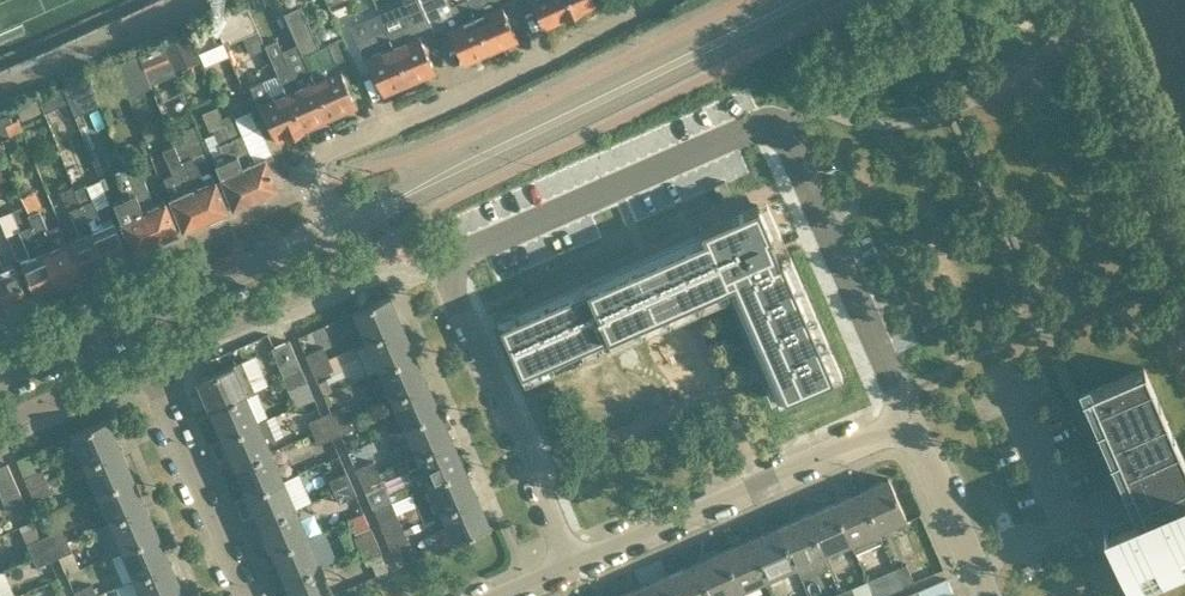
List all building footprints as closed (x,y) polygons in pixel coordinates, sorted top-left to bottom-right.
[(426,49),(428,48),(422,32),(421,33),(419,29),(431,24),(425,9),(421,0),(402,0),(409,16),(402,19),(384,27),(389,37),(390,37),(410,83),(436,72),(426,49)] [(469,0),(460,0),(451,4),(449,0),(421,0),(425,9),(431,24),(433,29),(447,22),(455,40),(465,63),(492,51),(469,0)] [(492,51),(505,45),(519,39),(517,37),(502,2),(507,0),(469,0),(492,51)] [(543,25),(561,17),(563,20),(576,14),(570,0),(531,0),(543,25)] [(576,14),(589,9),(587,6),(601,0),(570,0),(576,14)] [(357,106),(347,84),(350,83),(342,67),(341,67),(329,42),(319,47),(301,5),(284,12),(311,72),(331,117),(357,106)] [(247,7),(244,8),(214,21),(223,41),(228,38),(230,41),(257,29),(247,7)] [(410,83),(390,37),(389,37),(384,27),(378,12),(350,24),(371,74),(374,73),(383,94),(410,83)] [(215,24),(190,35),(197,52),(223,41),(214,21),(215,24)] [(186,34),(163,43),(170,60),(171,63),(195,54),(186,34)] [(331,117),(311,72),(310,72),(294,79),(284,57),(276,38),(264,43),(273,62),(277,73),(278,73),(303,129),(331,117)] [(170,60),(163,43),(138,54),(145,71),(170,60)] [(145,71),(138,54),(109,66),(117,82),(145,71)] [(117,82),(109,66),(85,76),(92,92),(117,82)] [(278,73),(277,73),(250,85),(265,120),(267,119),(277,140),(303,129),(278,73)] [(92,92),(85,76),(59,87),(66,103),(92,92)] [(66,103),(59,87),(38,97),(38,98),(34,99),(40,112),(44,110),(44,112),(66,103)] [(40,112),(34,99),(16,107),(21,119),(40,112)] [(277,186),(264,157),(263,154),(267,153),(270,158),(273,157),(259,124),(242,132),(233,112),(222,117),(230,137),(256,196),(266,191),(270,193),(274,191),(275,187),(277,186)] [(0,116),(0,140),(10,136),(5,124),(12,121),(9,113),(0,116)] [(256,196),(230,137),(222,117),(220,118),(223,124),(212,128),(222,151),(213,155),(216,162),(214,163),(234,206),(236,205),(240,206),(244,205),(245,201),(256,196)] [(228,209),(204,154),(194,158),(180,127),(168,133),(174,144),(175,144),(206,218),(216,214),(220,215),(224,213),(225,209),(228,209)] [(206,218),(175,144),(174,144),(160,150),(171,173),(161,178),(184,227),(186,227),(190,228),(194,226),(196,222),(206,218)] [(178,230),(165,200),(164,198),(153,202),(131,148),(120,152),(128,171),(126,172),(130,181),(131,181),(156,240),(166,236),(169,237),(175,235),(176,231),(178,230)] [(724,179),(713,184),(718,195),(729,190),(724,179)] [(131,181),(130,181),(119,186),(123,196),(112,201),(119,217),(121,219),(134,250),(136,249),(139,251),(145,248),(146,244),(156,240),(131,181)] [(88,184),(75,190),(106,262),(129,252),(115,220),(113,221),(106,204),(98,207),(94,198),(88,184)] [(40,208),(28,213),(57,284),(79,274),(83,272),(106,262),(75,190),(72,185),(62,189),(70,208),(81,234),(68,239),(64,241),(57,225),(49,228),(45,219),(40,208)] [(703,236),(499,325),(500,326),(520,372),(521,373),(610,335),(675,306),(733,281),(784,396),(784,397),(788,395),(829,377),(833,375),(781,257),(779,258),(770,236),(772,235),(758,203),(700,228),(701,230),(703,236)] [(24,206),(12,211),(31,256),(21,260),(36,293),(57,284),(28,213),(25,206),(24,206)] [(7,305),(17,301),(18,303),(27,299),(26,296),(29,295),(16,264),(15,262),(4,267),(0,258),(0,288),(7,305)] [(402,323),(389,295),(355,310),(367,339),(402,323)] [(415,352),(402,323),(367,339),(373,351),(371,352),(378,368),(415,352)] [(301,368),(288,339),(271,347),(283,376),(301,368)] [(323,346),(306,354),(311,365),(328,357),(323,346)] [(427,381),(415,352),(378,368),(390,397),(427,381)] [(328,357),(311,365),(315,375),(315,376),(333,368),(328,357)] [(241,360),(196,380),(209,409),(247,392),(247,393),(254,390),(241,360)] [(1080,393),(1080,394),(1087,410),(1096,406),(1144,516),(1104,533),(1131,595),(1143,595),(1184,578),(1184,463),(1143,366),(1080,393)] [(301,368),(283,376),(288,387),(306,379),(301,368)] [(440,410),(427,381),(390,397),(395,408),(385,412),(394,430),(403,426),(440,410)] [(259,421),(247,393),(247,392),(209,409),(221,437),(259,421)] [(329,423),(346,416),(342,405),(324,412),(329,423)] [(453,438),(440,410),(403,426),(415,455),(453,438)] [(329,423),(324,412),(307,420),(312,431),(329,423)] [(351,427),(346,416),(329,423),(334,435),(351,427)] [(275,446),(272,438),(275,436),(266,417),(259,421),(221,437),(234,466),(271,450),(271,448),(275,446)] [(108,418),(100,421),(71,434),(83,463),(121,447),(108,418)] [(334,435),(329,423),(312,431),(316,442),(334,435)] [(415,455),(407,459),(413,473),(410,475),(416,489),(428,484),(465,467),(453,438),(415,455)] [(133,475),(121,447),(83,463),(96,492),(133,475)] [(283,477),(271,450),(234,466),(246,493),(283,477)] [(355,467),(360,478),(378,471),(373,459),(355,467)] [(8,463),(0,467),(0,493),(2,499),(20,491),(8,463)] [(478,496),(465,467),(428,484),(440,512),(478,496)] [(25,476),(29,487),(47,479),(42,469),(25,476)] [(346,471),(329,478),(333,489),(351,482),(346,471)] [(383,482),(378,471),(360,478),(365,490),(383,482)] [(146,504),(133,475),(96,492),(108,520),(146,504)] [(258,522),(296,506),(283,477),(246,493),(258,522)] [(888,477),(859,490),(877,530),(905,517),(888,477)] [(51,490),(47,479),(29,487),(34,498),(51,490)] [(356,494),(351,482),(333,489),(339,501),(356,494)] [(877,530),(859,490),(832,501),(850,542),(854,552),(882,540),(877,530)] [(25,502),(20,491),(2,499),(7,509),(25,502)] [(491,525),(478,496),(440,512),(453,541),(491,525)] [(850,542),(832,501),(804,513),(822,554),(850,542)] [(158,533),(146,504),(108,520),(121,549),(158,533)] [(309,535),(296,506),(258,522),(272,552),(309,535)] [(822,554),(804,513),(777,525),(795,566),(822,554)] [(380,524),(380,525),(385,536),(402,528),(398,517),(380,524)] [(777,525),(750,537),(768,577),(795,566),(777,525)] [(49,547),(66,539),(62,528),(44,535),(49,547)] [(407,540),(402,528),(385,536),(390,547),(407,540)] [(354,536),(354,537),(359,547),(375,540),(370,529),(354,536)] [(171,561),(158,533),(121,549),(134,577),(171,561)] [(49,547),(44,535),(26,543),(31,554),(49,547)] [(322,564),(309,535),(272,552),(284,581),(322,564)] [(768,577),(750,537),(722,549),(740,590),(768,577)] [(71,550),(66,539),(49,547),(54,558),(71,550)] [(380,551),(375,540),(359,547),(363,558),(380,551)] [(54,558),(49,547),(31,554),(36,566),(54,558)] [(722,549),(695,561),(710,595),(725,595),(740,590),(722,549)] [(171,561),(134,577),(142,595),(168,595),(183,590),(171,561)] [(695,561),(667,573),(677,595),(710,595),(695,561)] [(907,563),(895,568),(903,586),(914,581),(907,563)] [(322,564),(284,581),(291,595),(328,595),(334,593),(322,564)] [(903,586),(895,568),(884,573),(891,591),(903,586)] [(667,573),(640,585),(645,595),(677,595),(667,573)] [(77,595),(90,595),(96,593),(91,582),(74,589),(77,595)] [(640,585),(615,595),(645,595),(640,585)] [(850,587),(839,592),(841,595),(854,595),(850,587)]
